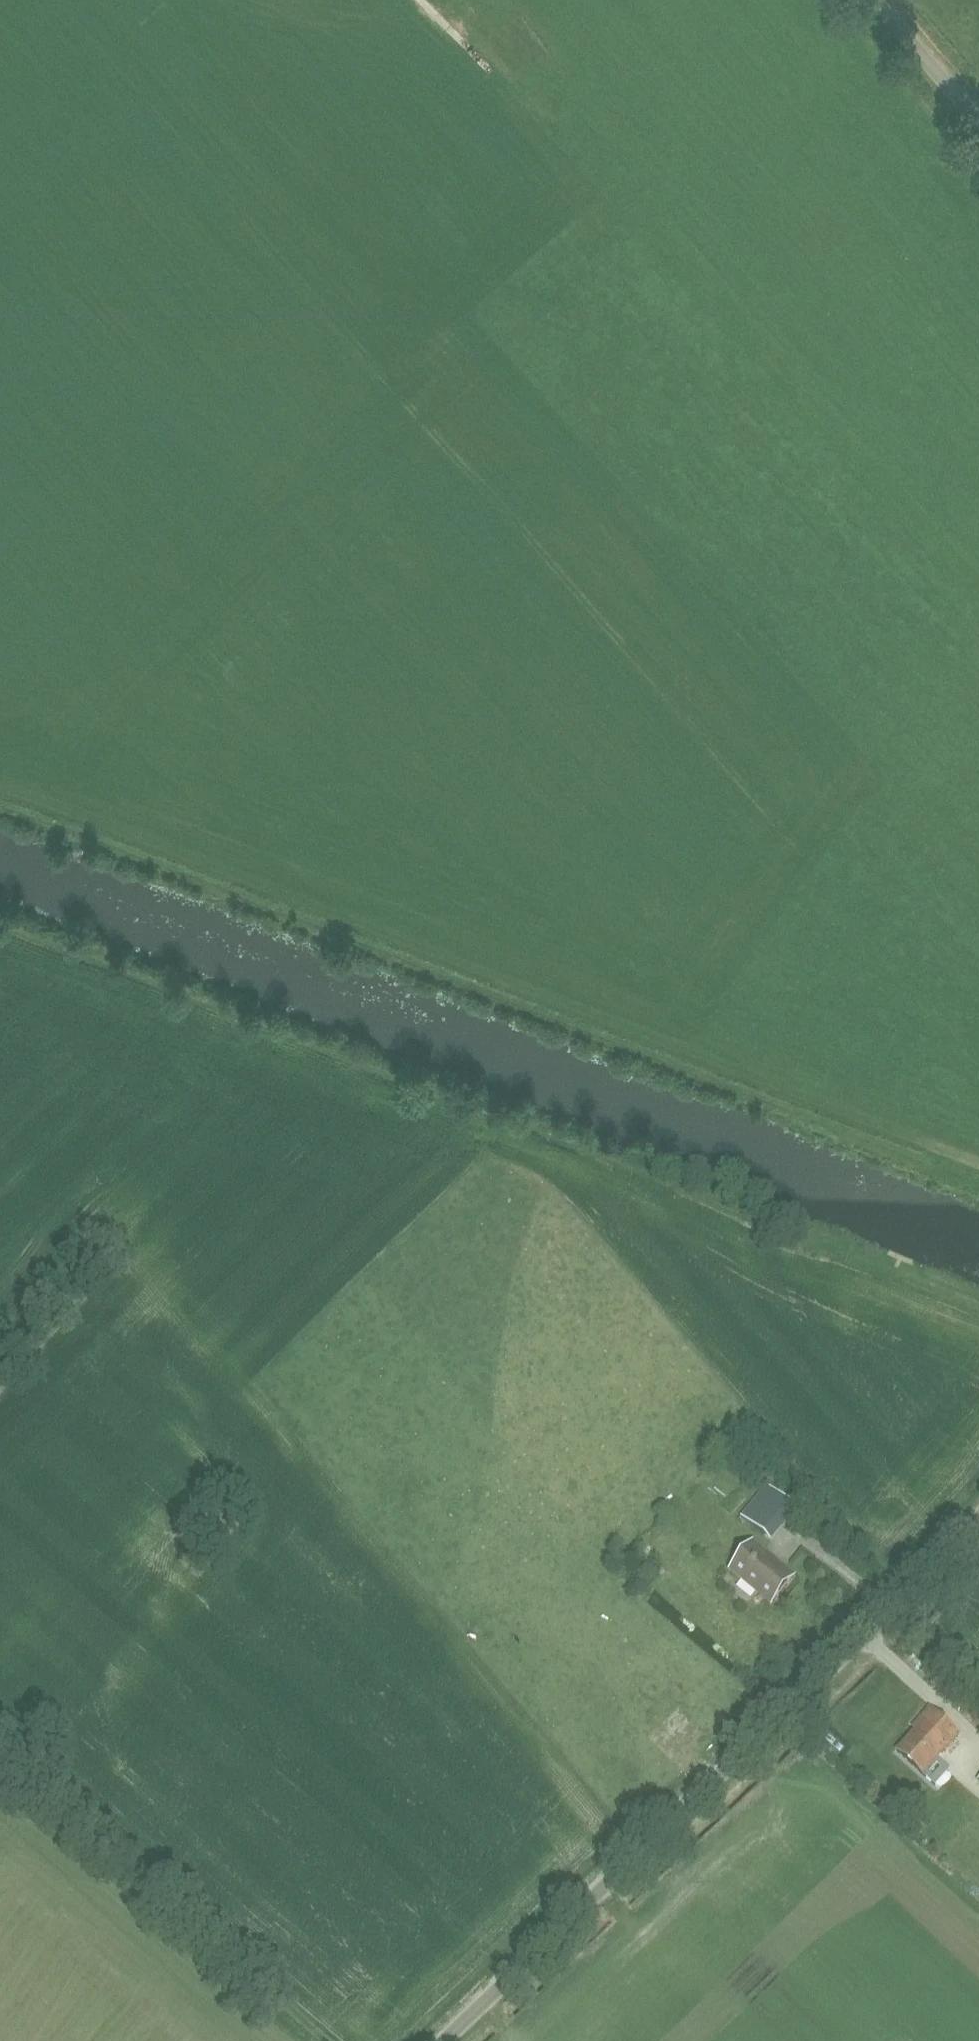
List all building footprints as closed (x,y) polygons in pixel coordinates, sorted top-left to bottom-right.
[(769,1535),(796,1505),(773,1484),(746,1515),(769,1535)] [(772,1605),(795,1577),(753,1542),(729,1571),(772,1605)] [(917,1803),(942,1826),(971,1794),(946,1771),(946,1772),(934,1761),(958,1735),(930,1710),(920,1722),(923,1725),(899,1752),(923,1773),(923,1772),(935,1783),(917,1803)]
